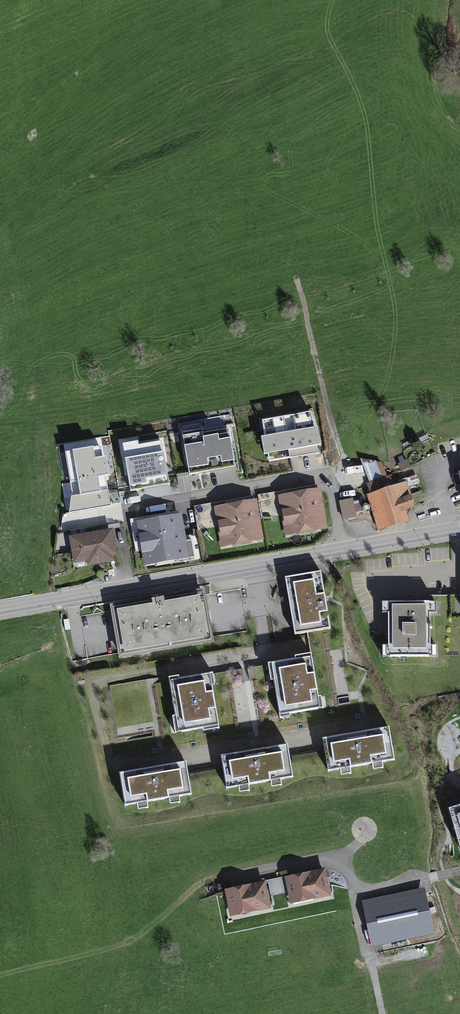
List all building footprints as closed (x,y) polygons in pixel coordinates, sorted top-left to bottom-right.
[(312,409),(262,418),(265,433),(261,434),(264,452),(289,447),(290,456),(318,451),(317,442),(322,442),(318,423),(315,424),(312,409)] [(203,427),(182,431),(189,473),(236,465),(229,427),(203,431),(203,427)] [(138,439),(122,441),(131,490),(170,483),(162,439),(139,443),(138,439)] [(100,445),(65,451),(73,495),(71,496),(69,513),(111,505),(106,476),(110,475),(106,454),(102,454),(100,445)] [(369,481),(387,475),(381,461),(360,457),(369,481)] [(411,466),(407,459),(398,463),(402,471),(411,466)] [(370,492),(366,493),(379,530),(409,520),(405,508),(415,505),(406,480),(394,484),(390,474),(387,475),(369,481),(367,482),(370,492)] [(321,486),(278,494),(285,535),(329,527),(321,486)] [(257,497),(214,505),(221,547),(265,539),(257,497)] [(353,497),(339,500),(343,519),(357,516),(357,512),(364,511),(362,502),(355,504),(353,497)] [(182,511),(136,519),(144,565),(194,555),(191,539),(187,539),(182,511)] [(71,534),(69,535),(74,562),(86,560),(87,565),(115,560),(114,555),(118,554),(113,526),(86,531),(86,527),(71,530),(71,534)] [(321,573),(285,579),(295,635),(331,629),(321,573)] [(205,591),(111,607),(120,658),(214,642),(205,591)] [(436,598),(382,599),(382,609),(389,609),(389,642),(382,642),(382,656),(437,656),(437,643),(430,643),(430,610),(436,610),(436,598)] [(315,659),(269,667),(277,718),(323,710),(315,659)] [(212,672),(168,679),(178,737),(222,729),(212,672)] [(389,729),(322,741),(328,776),(395,764),(389,729)] [(287,744),(221,756),(227,793),(293,782),(287,744)] [(186,762),(118,774),(125,811),(193,799),(186,762)] [(448,805),(459,846),(459,801),(448,805)] [(325,867),(267,879),(271,896),(288,892),(290,902),(331,894),(325,867)] [(265,879),(225,887),(230,915),(271,907),(265,879)] [(425,888),(362,901),(371,947),(434,934),(425,888)]
